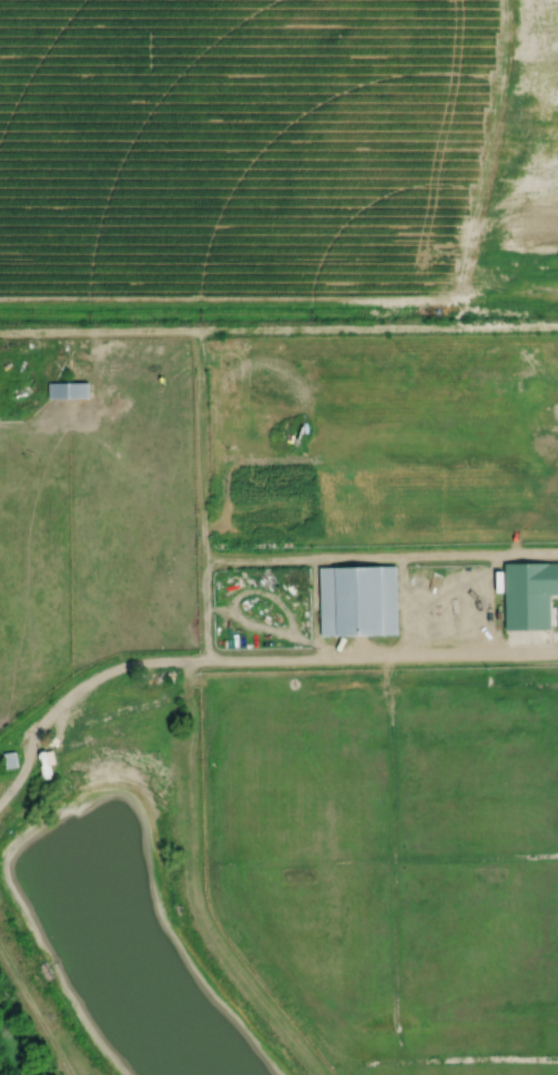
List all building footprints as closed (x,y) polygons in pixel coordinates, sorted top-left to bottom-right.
[(331,363),(315,373),(321,381),(335,371),(331,363)] [(49,382),(49,397),(89,397),(89,382),(69,382),(49,382)] [(324,518),(322,524),(336,528),(337,523),(324,518)] [(506,630),(550,629),(550,595),(557,595),(557,563),(505,564),(506,630)] [(319,567),(321,636),(398,633),(396,566),(319,567)] [(3,752),(6,769),(18,767),(16,751),(3,752)]
